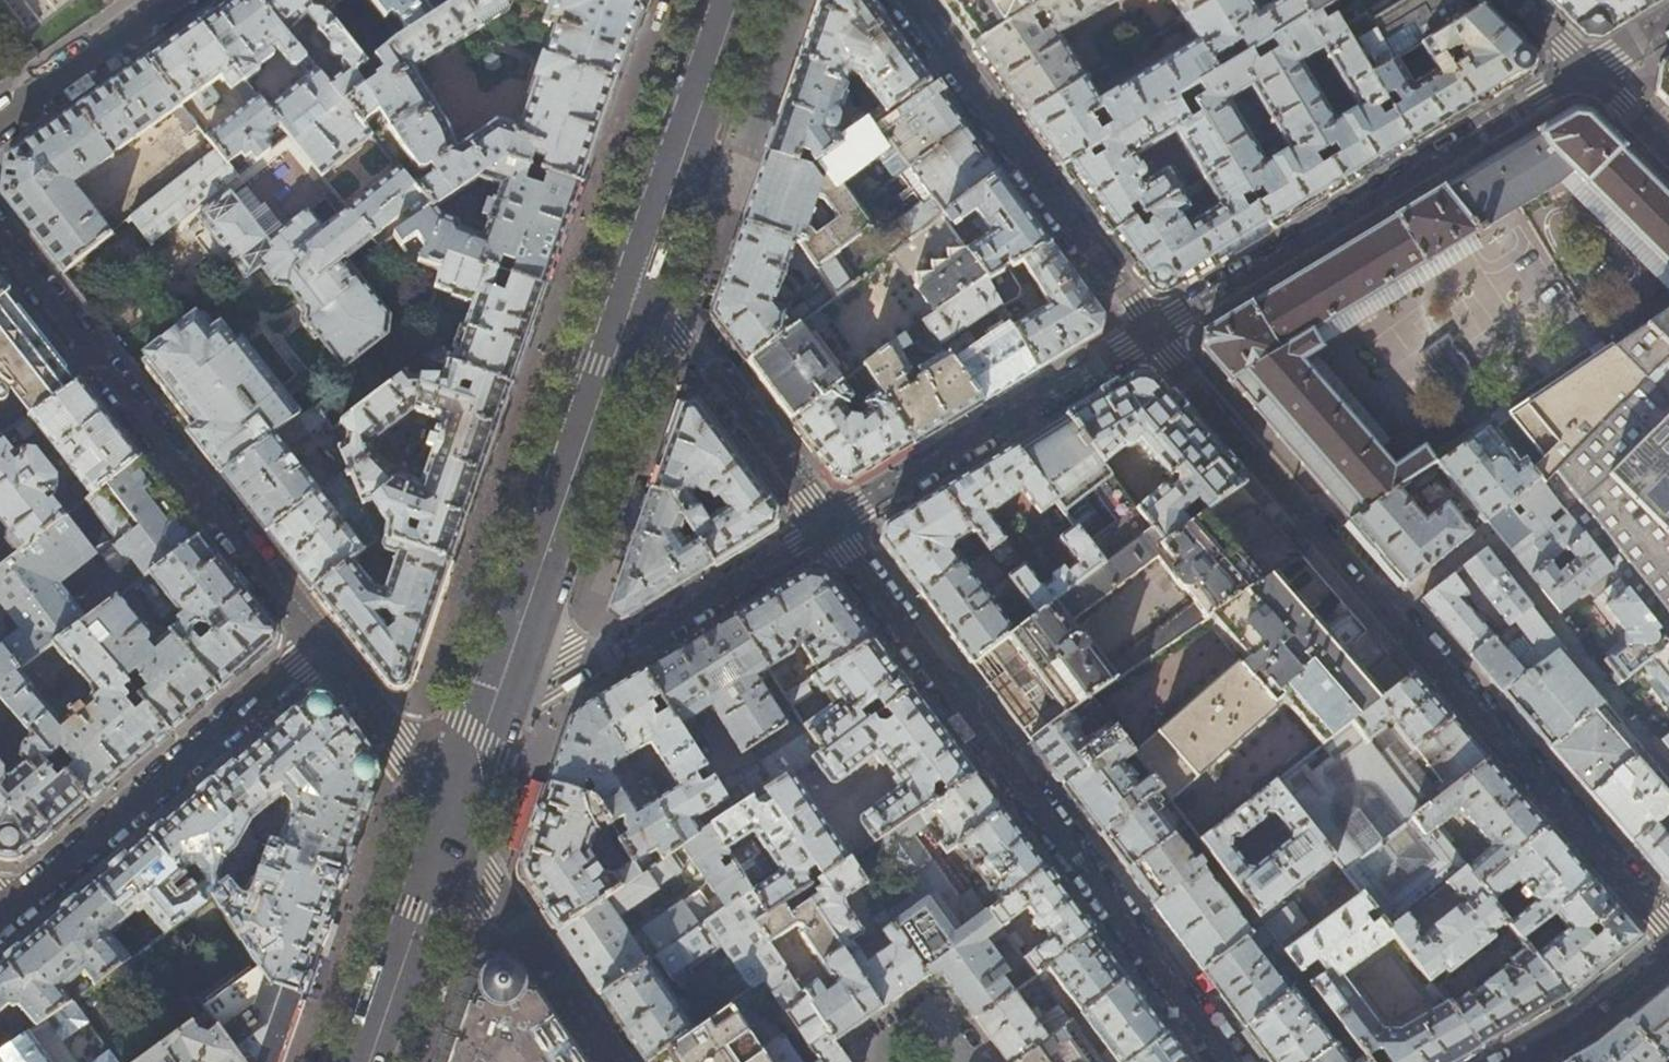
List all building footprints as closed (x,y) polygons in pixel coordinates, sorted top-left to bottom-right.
[(25,38),(73,0),(0,0),(0,7),(25,38)] [(198,24),(246,82),(259,72),(260,71),(261,70),(261,69),(260,67),(257,63),(276,49),(291,67),(297,67),(308,59),(294,42),(256,0),(231,0),(222,6),(198,24)] [(294,42),(301,36),(327,52),(331,49),(331,50),(331,51),(332,53),(334,55),(335,56),(337,57),(338,58),(340,58),(342,58),(341,63),(343,66),(340,67),(339,71),(342,74),(329,84),(346,104),(369,88),(357,71),(366,62),(324,11),(313,8),(306,0),(256,0),(294,42)] [(313,8),(324,11),(329,5),(326,0),(306,0),(313,8)] [(436,16),(409,34),(369,65),(380,79),(369,88),(346,104),(363,125),(382,111),(404,147),(416,164),(419,167),(423,169),(427,169),(431,168),(433,167),(457,150),(456,147),(450,125),(415,71),(480,30),(461,0),(436,16)] [(386,19),(392,14),(395,18),(397,17),(409,34),(436,16),(425,0),(370,0),(386,19)] [(480,30),(483,27),(483,26),(509,9),(513,0),(461,0),(480,30)] [(549,4),(543,22),(551,25),(540,56),(617,84),(628,53),(641,14),(629,0),(535,0),(549,4)] [(641,14),(647,0),(629,0),(641,14)] [(798,60),(826,69),(823,79),(845,86),(848,75),(858,77),(885,113),(929,82),(887,25),(869,0),(819,0),(813,17),(798,60)] [(961,24),(977,45),(1046,1),(1045,0),(943,0),(961,24)] [(1046,1),(977,45),(972,48),(1004,91),(1043,144),(1062,169),(1176,101),(1187,94),(1219,74),(1212,60),(1239,43),(1248,57),(1262,49),(1313,18),(1302,0),(1282,0),(1258,14),(1250,0),(1172,0),(1196,41),(1098,100),(1060,36),(1119,0),(1047,0),(1046,1)] [(1302,0),(1313,18),(1330,8),(1343,0),(1303,0),(1302,0)] [(1330,8),(1371,77),(1396,62),(1422,46),(1484,8),(1476,0),(1343,0),(1330,8)] [(1567,14),(1583,30),(1599,32),(1634,11),(1652,0),(1553,0),(1567,14)] [(1376,166),(1410,145),(1371,77),(1330,8),(1313,18),(1262,49),(1343,186),(1376,166)] [(1410,145),(1464,113),(1530,73),(1532,57),(1507,31),(1484,8),(1422,46),(1437,71),(1412,86),(1396,62),(1371,77),(1410,145)] [(175,39),(146,60),(182,106),(194,97),(203,109),(219,97),(211,86),(222,77),(232,90),(240,86),(250,98),(255,93),(246,82),(198,24),(175,39)] [(1262,49),(1248,57),(1219,74),(1187,94),(1201,116),(1229,163),(1269,230),(1306,208),(1343,186),(1262,49)] [(599,137),(617,84),(540,56),(516,128),(495,121),(456,147),(457,150),(433,167),(437,173),(417,188),(434,209),(474,181),(502,161),(582,186),(599,137)] [(182,106),(146,60),(104,90),(49,128),(6,159),(1,194),(31,233),(63,273),(108,237),(72,186),(112,157),(111,155),(174,111),(191,133),(199,127),(182,106)] [(826,69),(798,60),(781,109),(766,153),(808,168),(821,158),(872,122),(864,111),(848,123),(849,127),(839,134),(835,128),(838,115),(837,113),(845,86),(823,79),(826,69)] [(1660,65),(1656,94),(1668,107),(1668,60),(1660,65)] [(346,104),(329,84),(317,70),(269,111),(279,123),(323,177),(372,136),(363,125),(346,104)] [(946,105),(929,82),(885,113),(872,122),(821,158),(836,179),(875,152),(894,179),(909,168),(963,128),(946,105)] [(266,134),(279,123),(269,111),(259,98),(208,139),(217,151),(227,164),(240,154),(245,160),(252,154),(256,160),(268,151),(263,145),(269,140),(266,134)] [(1189,123),(1176,101),(1062,169),(1087,203),(1111,236),(1179,194),(1186,190),(1173,166),(1141,185),(1138,180),(1140,180),(1141,179),(1141,178),(1142,177),(1143,175),(1143,173),(1143,172),(1134,157),(1174,132),(1203,180),(1229,163),(1201,116),(1189,123)] [(1662,185),(1589,113),(1573,111),(1348,247),(1313,268),(1204,334),(1201,349),(1296,458),(1351,521),(1398,489),(1409,482),(1433,466),(1435,464),(1426,450),(1395,470),(1302,364),(1322,350),(1312,333),(1573,174),(1584,184),(1583,185),(1585,187),(1585,186),(1668,270),(1668,192),(1662,185)] [(978,148),(963,128),(909,168),(933,201),(923,209),(921,207),(899,223),(911,240),(941,216),(998,174),(978,148)] [(236,176),(227,164),(217,151),(132,218),(151,242),(236,176)] [(836,179),(821,158),(808,168),(766,153),(753,191),(742,224),(798,244),(818,272),(827,286),(835,298),(891,257),(891,256),(836,179)] [(563,240),(582,186),(502,161),(474,181),(500,190),(483,243),(459,235),(455,227),(439,222),(432,210),(419,219),(395,235),(403,246),(418,236),(425,247),(421,263),(441,270),(445,256),(546,289),(563,240)] [(1229,163),(1203,180),(1218,206),(1185,225),(1177,213),(1187,208),(1179,194),(1111,236),(1132,264),(1150,289),(1166,292),(1212,264),(1269,230),(1229,163)] [(350,210),(373,238),(409,208),(419,219),(432,210),(434,209),(417,188),(399,168),(350,209),(350,210)] [(1020,205),(998,174),(941,216),(948,227),(956,221),(959,224),(975,213),(985,226),(980,230),(986,238),(966,253),(987,282),(1008,270),(1021,262),(1050,245),(1020,205)] [(229,192),(200,215),(211,229),(203,234),(201,237),(201,238),(202,239),(201,240),(201,241),(200,243),(204,249),(211,243),(216,250),(222,245),(238,265),(230,272),(238,282),(262,263),(277,283),(289,284),(310,311),(309,320),(344,366),(387,333),(389,317),(344,260),(373,238),(350,210),(325,230),(310,210),(286,229),(268,242),(248,217),(261,206),(246,186),(232,197),(229,192)] [(261,206),(248,217),(268,242),(286,229),(266,203),(261,206)] [(966,253),(948,227),(941,216),(911,240),(891,256),(891,257),(935,315),(985,282),(986,283),(987,282),(966,253)] [(798,244),(742,224),(726,271),(711,315),(727,336),(747,363),(797,326),(835,298),(827,286),(805,303),(804,302),(783,316),(775,303),(777,297),(784,298),(787,288),(781,286),(788,266),(801,271),(803,283),(818,272),(798,244)] [(209,255),(201,261),(215,278),(227,268),(230,272),(238,265),(222,245),(216,250),(211,243),(204,249),(209,255)] [(1075,279),(1050,245),(1021,262),(1049,307),(1012,329),(1036,370),(1067,352),(1099,333),(1103,316),(1075,279)] [(528,342),(546,289),(445,256),(441,270),(435,291),(454,298),(453,301),(471,307),(471,304),(473,305),(456,357),(447,354),(446,349),(436,346),(433,347),(432,349),(421,345),(417,357),(444,366),(512,388),(528,342)] [(435,291),(441,270),(421,263),(418,262),(414,274),(422,293),(434,296),(435,291)] [(1008,270),(987,282),(986,283),(1000,308),(1017,298),(1019,289),(1008,270)] [(4,294),(9,290),(0,279),(0,298),(4,294)] [(1012,329),(1000,308),(986,283),(985,282),(935,315),(924,322),(941,346),(993,313),(1002,329),(998,332),(999,334),(997,335),(993,330),(986,334),(989,340),(972,350),(970,347),(963,351),(969,361),(957,368),(983,403),(1007,388),(1036,370),(1012,329)] [(0,298),(0,437),(7,432),(75,385),(41,341),(4,294),(0,298)] [(1668,300),(1617,326),(1625,338),(1668,308),(1668,300)] [(1625,338),(1494,425),(1538,480),(1560,508),(1567,517),(1582,536),(1617,581),(1668,645),(1668,647),(1668,308),(1625,338)] [(195,313),(144,353),(146,357),(141,360),(171,399),(193,427),(198,422),(202,428),(205,432),(205,433),(204,434),(203,436),(203,437),(203,438),(204,439),(205,441),(206,441),(208,442),(209,442),(211,441),(212,441),(215,445),(282,392),(241,339),(236,343),(219,323),(214,327),(203,312),(198,316),(195,313)] [(957,368),(941,346),(924,322),(866,365),(873,376),(882,393),(912,445),(944,426),(983,403),(957,368)] [(797,326),(747,363),(758,379),(790,421),(841,384),(831,371),(835,368),(811,336),(807,339),(797,326)] [(866,381),(873,376),(866,365),(857,372),(861,380),(866,381)] [(431,457),(421,486),(399,479),(359,497),(363,508),(372,504),(389,525),(386,542),(451,563),(481,478),(512,388),(444,366),(442,381),(409,380),(405,374),(396,381),(413,415),(443,425),(435,447),(430,445),(426,455),(431,457)] [(1065,416),(1103,467),(1122,451),(1137,444),(1166,476),(1176,477),(1176,483),(1170,489),(1168,488),(1167,487),(1166,487),(1164,487),(1163,487),(1163,488),(1136,510),(1151,530),(1161,545),(1202,515),(1246,483),(1223,458),(1167,393),(1157,382),(1130,378),(1104,394),(1065,416)] [(80,381),(75,385),(7,432),(15,442),(36,427),(46,440),(34,450),(43,462),(56,452),(81,483),(61,498),(72,512),(140,458),(115,425),(80,381)] [(373,447),(413,415),(396,381),(341,422),(346,434),(344,446),(338,449),(342,458),(348,472),(359,497),(399,479),(377,456),(373,447)] [(842,383),(841,384),(790,421),(816,456),(834,480),(850,483),(876,467),(912,445),(882,393),(867,402),(866,404),(863,406),(868,415),(859,420),(849,419),(848,417),(855,413),(849,403),(851,401),(852,399),(842,383)] [(300,414),(282,392),(215,445),(212,441),(211,441),(209,442),(208,442),(206,441),(205,441),(204,439),(203,438),(203,437),(203,436),(204,434),(205,433),(205,432),(202,428),(198,422),(193,427),(187,431),(207,457),(221,475),(249,453),(237,438),(269,414),(280,430),(300,414)] [(320,406),(318,401),(300,414),(280,430),(249,453),(221,475),(245,506),(267,533),(319,493),(300,468),(299,470),(291,460),(293,458),(288,451),(326,421),(320,406)] [(679,406),(664,449),(649,491),(669,499),(690,531),(696,541),(712,565),(732,553),(773,528),(776,512),(752,480),(695,404),(679,406)] [(269,414),(237,438),(249,453),(280,430),(269,414)] [(1047,428),(1013,448),(1058,507),(1074,528),(1103,566),(1151,530),(1136,510),(1103,467),(1065,416),(1047,428)] [(1484,522),(1486,521),(1529,487),(1485,431),(1437,464),(1484,522)] [(0,437),(0,520),(10,533),(8,535),(8,543),(17,555),(66,517),(52,499),(56,496),(58,481),(43,462),(34,450),(25,449),(15,456),(0,437)] [(973,472),(940,492),(971,531),(973,530),(999,565),(1014,554),(987,517),(1022,491),(1039,514),(1050,507),(1053,511),(1058,507),(1013,448),(973,472)] [(72,512),(66,517),(17,555),(0,569),(0,649),(17,671),(51,646),(78,627),(115,599),(87,561),(92,557),(100,559),(111,572),(119,574),(131,564),(143,579),(148,575),(202,536),(175,502),(140,458),(72,512)] [(348,472),(342,458),(332,467),(340,477),(348,472)] [(1433,466),(1409,482),(1413,488),(1438,472),(1433,466)] [(359,497),(348,472),(340,477),(319,493),(267,533),(291,564),(312,591),(352,560),(364,551),(346,528),(345,529),(341,524),(350,518),(353,522),(357,520),(359,522),(367,517),(363,508),(359,497)] [(1538,480),(1529,487),(1486,521),(1507,548),(1530,577),(1551,561),(1547,555),(1554,549),(1558,555),(1566,549),(1582,536),(1567,517),(1554,528),(1551,524),(1546,528),(1549,532),(1536,542),(1529,533),(1560,508),(1538,480)] [(1398,489),(1351,521),(1379,553),(1407,586),(1470,535),(1446,505),(1424,521),(1398,489)] [(683,535),(690,531),(669,499),(649,491),(627,555),(608,610),(621,620),(666,593),(712,565),(696,541),(685,548),(679,539),(677,539),(679,534),(683,535)] [(972,532),(971,531),(940,492),(884,526),(880,542),(897,564),(920,594),(961,563),(966,560),(953,543),(972,532)] [(1151,530),(1103,566),(1037,616),(990,651),(1004,669),(990,680),(1008,705),(1026,730),(1041,719),(1049,730),(1092,700),(1211,619),(1302,556),(1268,516),(1260,508),(1258,506),(1256,505),(1254,504),(1252,503),(1250,503),(1247,503),(1245,504),(1243,505),(1241,506),(1212,526),(1202,515),(1161,545),(1151,530)] [(1037,616),(1103,566),(1074,528),(1059,539),(1073,559),(1075,565),(1064,573),(1061,570),(1051,577),(1054,581),(1043,589),(1038,586),(1023,566),(1008,577),(1010,579),(1037,616)] [(174,607),(175,606),(179,612),(173,617),(177,622),(167,631),(218,690),(247,665),(272,644),(273,627),(242,587),(202,536),(148,575),(174,607)] [(1582,536),(1566,549),(1576,562),(1558,577),(1551,569),(1557,564),(1553,559),(1551,561),(1530,577),(1559,613),(1587,590),(1594,598),(1617,581),(1582,536)] [(440,594),(451,563),(386,542),(384,541),(383,543),(382,547),(383,550),(384,552),(393,556),(395,556),(396,556),(397,555),(384,594),(375,591),(352,560),(312,591),(350,639),(388,687),(391,689),(393,690),(397,691),(401,690),(402,690),(405,688),(409,684),(417,662),(430,625),(440,594)] [(1461,568),(1509,626),(1531,609),(1484,550),(1461,568)] [(1333,592),(1302,556),(1211,619),(1248,662),(1281,701),(1322,747),(1408,680),(1366,631),(1342,653),(1308,614),(1333,592)] [(992,604),(961,563),(920,594),(946,629),(972,664),(990,651),(1037,616),(1010,579),(1000,587),(1005,594),(992,604)] [(774,592),(733,617),(768,671),(784,696),(797,688),(781,662),(794,653),(795,645),(793,642),(803,636),(808,642),(802,646),(802,651),(819,675),(874,642),(848,608),(824,575),(807,572),(774,592)] [(1469,656),(1470,657),(1494,638),(1462,600),(1469,594),(1453,575),(1420,601),(1444,629),(1468,656),(1469,656)] [(1617,581),(1594,598),(1608,617),(1623,635),(1623,644),(1602,661),(1611,672),(1608,675),(1616,685),(1635,671),(1641,666),(1668,645),(1617,581)] [(115,599),(78,627),(83,633),(94,625),(106,639),(95,647),(122,679),(133,670),(140,678),(138,680),(144,687),(141,689),(139,686),(133,691),(168,733),(189,715),(218,690),(167,631),(152,644),(153,647),(152,647),(147,642),(150,635),(117,598),(115,599)] [(1502,694),(1561,647),(1531,609),(1509,626),(1494,638),(1470,657),(1486,675),(1502,694)] [(754,679),(768,671),(733,617),(688,643),(642,671),(661,699),(669,713),(679,727),(710,708),(742,756),(762,743),(764,747),(770,743),(768,740),(787,728),(754,679)] [(78,627),(51,646),(69,667),(71,665),(93,692),(91,692),(90,693),(89,693),(88,694),(87,696),(87,697),(87,698),(87,699),(87,700),(87,702),(88,703),(89,704),(88,705),(87,704),(81,708),(77,704),(70,710),(71,712),(69,714),(70,715),(59,724),(31,692),(33,690),(17,671),(0,684),(0,697),(88,802),(124,771),(168,733),(133,691),(122,679),(95,647),(83,633),(78,627)] [(874,642),(819,675),(809,680),(819,694),(821,693),(824,694),(831,705),(802,724),(807,732),(819,752),(910,691),(889,663),(874,642)] [(1641,666),(1652,680),(1655,677),(1668,694),(1668,647),(1668,645),(1641,666)] [(1561,647),(1502,694),(1526,721),(1549,749),(1593,712),(1598,708),(1604,703),(1592,687),(1588,690),(1562,656),(1566,653),(1561,647)] [(17,671),(0,649),(0,684),(17,671)] [(1273,708),(1281,701),(1248,662),(1240,669),(1237,666),(1134,755),(1135,756),(1151,777),(1161,791),(1170,803),(1276,711),(1273,708)] [(652,705),(661,699),(642,671),(620,684),(594,700),(628,758),(650,744),(676,788),(654,802),(681,846),(699,834),(692,823),(727,801),(719,790),(711,777),(701,784),(694,774),(704,767),(679,727),(669,713),(656,721),(652,715),(657,712),(652,705)] [(1635,671),(1616,685),(1627,699),(1645,685),(1635,671)] [(1413,675),(1408,680),(1322,747),(1275,783),(1335,860),(1345,873),(1412,821),(1440,798),(1437,794),(1407,757),(1389,735),(1393,732),(1390,726),(1391,726),(1388,723),(1393,719),(1396,724),(1394,729),(1413,752),(1415,750),(1452,720),(1432,697),(1413,675)] [(797,688),(784,696),(790,707),(810,694),(803,684),(797,688)] [(910,691),(819,752),(815,755),(831,777),(833,779),(834,779),(836,780),(839,780),(840,780),(843,778),(873,756),(897,788),(865,813),(864,815),(864,817),(864,819),(865,822),(878,839),(917,813),(974,776),(938,728),(910,691)] [(1634,708),(1661,742),(1668,735),(1668,707),(1663,699),(1654,693),(1634,708)] [(288,808),(284,820),(285,820),(276,849),(301,857),(313,861),(345,873),(360,826),(376,780),(377,777),(378,775),(378,773),(377,769),(376,766),(354,734),(331,701),(329,699),(327,698),(325,697),(322,696),(316,696),(313,696),(310,697),(308,699),(260,740),(213,780),(247,823),(278,797),(288,808)] [(88,802),(0,697),(0,718),(5,719),(11,727),(7,730),(21,746),(18,757),(22,761),(15,767),(14,775),(16,776),(15,781),(14,780),(13,779),(11,779),(9,779),(7,779),(5,779),(3,780),(2,781),(3,768),(0,764),(0,858),(21,860),(50,835),(88,802)] [(615,766),(628,758),(594,700),(585,705),(580,708),(570,721),(559,751),(547,785),(595,800),(608,823),(610,827),(623,819),(626,824),(623,825),(623,828),(628,836),(619,841),(632,865),(656,851),(661,860),(667,856),(681,846),(654,802),(636,813),(613,774),(614,773),(615,772),(615,771),(616,768),(615,767),(615,766)] [(1102,713),(1092,700),(1049,730),(1030,742),(1047,764),(1062,785),(1123,741),(1112,727),(1098,737),(1097,736),(1088,742),(1080,732),(1081,730),(1080,729),(1102,713)] [(1598,708),(1593,712),(1603,724),(1609,719),(1598,708)] [(1549,749),(1569,771),(1611,820),(1632,843),(1668,813),(1668,798),(1631,756),(1624,747),(1633,740),(1633,739),(1619,721),(1618,721),(1608,729),(1603,724),(1593,712),(1549,749)] [(1468,738),(1452,720),(1415,750),(1444,786),(1437,792),(1437,793),(1437,794),(1440,798),(1488,761),(1468,738)] [(815,755),(819,752),(807,732),(719,790),(727,801),(732,810),(792,770),(815,755)] [(1661,742),(1668,753),(1668,735),(1661,742)] [(1624,747),(1631,756),(1639,748),(1633,740),(1624,747)] [(1134,755),(1123,741),(1062,785),(1083,813),(1100,836),(1147,801),(1161,791),(1151,777),(1137,787),(1135,783),(1136,783),(1136,782),(1137,781),(1136,780),(1136,779),(1136,778),(1129,770),(1129,769),(1128,769),(1127,769),(1126,769),(1125,769),(1124,770),(1121,766),(1135,756),(1134,755)] [(1514,791),(1488,761),(1440,798),(1412,821),(1425,838),(1435,830),(1435,831),(1437,831),(1449,847),(1455,843),(1442,827),(1459,813),(1491,850),(1466,869),(1465,870),(1479,888),(1547,829),(1514,791)] [(792,770),(732,810),(711,825),(749,890),(763,915),(801,891),(848,859),(852,856),(792,770)] [(987,792),(974,776),(917,813),(925,823),(935,816),(951,836),(940,844),(946,852),(1001,812),(987,792)] [(234,850),(247,823),(213,780),(178,811),(147,837),(164,859),(166,859),(168,860),(169,860),(171,861),(180,872),(190,864),(204,880),(194,888),(205,904),(212,899),(226,889),(218,878),(224,860),(234,850)] [(537,816),(547,786),(534,782),(511,849),(524,854),(537,816)] [(1355,1045),(1359,1051),(1368,1061),(1457,1061),(1481,1048),(1448,1006),(1446,1003),(1396,1032),(1381,1032),(1342,978),(1395,937),(1388,929),(1361,894),(1306,935),(1306,934),(1308,924),(1291,903),(1282,903),(1281,902),(1335,860),(1275,783),(1200,842),(1214,861),(1222,870),(1233,885),(1264,926),(1276,941),(1289,959),(1300,973),(1315,961),(1320,968),(1315,972),(1319,977),(1309,985),(1330,1013),(1335,1018),(1348,1036),(1355,1045)] [(547,785),(547,786),(537,816),(524,854),(519,866),(519,868),(519,871),(519,876),(520,879),(521,881),(533,898),(557,933),(639,876),(632,865),(613,876),(603,875),(589,856),(599,829),(608,823),(595,800),(547,785)] [(1174,837),(1147,801),(1100,836),(1115,855),(1127,871),(1174,837)] [(1001,812),(946,852),(962,873),(966,870),(959,861),(966,856),(986,884),(975,892),(989,910),(1044,869),(1019,836),(1001,812)] [(917,813),(878,839),(915,893),(883,913),(925,978),(938,968),(934,964),(972,937),(1003,980),(1021,966),(1017,960),(1004,970),(981,938),(981,933),(997,922),(991,914),(989,910),(975,892),(962,902),(913,835),(927,827),(925,823),(917,813)] [(1632,843),(1658,874),(1668,886),(1668,845),(1660,834),(1668,827),(1668,813),(1632,843)] [(1466,869),(1449,847),(1437,831),(1435,831),(1435,830),(1425,838),(1412,821),(1345,873),(1361,894),(1388,929),(1407,915),(1445,885),(1465,870),(1466,869)] [(711,825),(699,834),(681,846),(724,908),(749,890),(711,825)] [(1188,826),(1174,837),(1127,871),(1141,889),(1152,905),(1202,869),(1214,861),(1200,842),(1188,826)] [(1554,915),(1594,882),(1569,854),(1547,829),(1479,888),(1506,923),(1521,942),(1525,938),(1554,915)] [(163,886),(180,872),(171,861),(169,860),(168,860),(166,859),(164,859),(147,837),(119,861),(92,884),(123,920),(139,906),(163,935),(205,904),(194,888),(179,899),(174,899),(163,886)] [(297,867),(301,857),(276,849),(275,852),(271,853),(258,887),(256,887),(249,906),(234,900),(226,889),(212,899),(241,939),(251,933),(262,949),(252,955),(259,966),(271,983),(302,997),(309,977),(314,961),(345,873),(313,861),(309,871),(297,867)] [(667,856),(661,860),(639,876),(557,933),(579,965),(600,996),(646,964),(629,938),(614,917),(678,872),(667,856)] [(844,895),(863,882),(848,859),(801,891),(840,949),(854,972),(864,965),(848,941),(856,936),(857,934),(857,933),(858,930),(858,929),(857,926),(843,904),(842,901),(842,898),(843,896),(844,895)] [(1044,869),(989,910),(991,914),(997,922),(1002,929),(1027,910),(1033,919),(1032,920),(1032,921),(1031,922),(1031,923),(1031,924),(1032,925),(1036,931),(1037,932),(1038,933),(1040,933),(1041,933),(1042,933),(1042,932),(1043,932),(1050,940),(1025,959),(1036,975),(1093,934),(1070,904),(1044,869)] [(1210,879),(1202,869),(1152,905),(1184,948),(1202,971),(1252,935),(1221,894),(1233,885),(1222,870),(1210,879)] [(1479,888),(1465,870),(1445,885),(1456,898),(1463,898),(1466,902),(1417,939),(1415,935),(1417,928),(1407,915),(1388,929),(1395,937),(1429,982),(1443,970),(1447,975),(1493,939),(1490,935),(1506,923),(1479,888)] [(1612,904),(1594,882),(1554,915),(1568,930),(1558,938),(1551,930),(1541,938),(1548,947),(1538,954),(1525,938),(1521,942),(1525,948),(1566,1000),(1567,999),(1611,963),(1642,938),(1612,904)] [(123,920),(92,884),(27,940),(0,963),(0,1013),(9,1005),(17,1005),(35,1027),(71,1001),(61,990),(84,969),(95,984),(129,959),(109,934),(123,921),(123,920)] [(724,908),(711,917),(646,964),(600,996),(622,1027),(645,1061),(647,1061),(693,1029),(684,1015),(687,1013),(687,1007),(684,1001),(678,999),(674,1002),(664,987),(673,980),(679,988),(684,988),(690,984),(712,1017),(730,1004),(750,990),(764,980),(783,966),(767,942),(753,922),(763,915),(749,890),(724,908)] [(699,890),(629,938),(646,964),(711,917),(698,898),(702,895),(699,890)] [(840,949),(801,891),(763,915),(753,922),(767,942),(793,924),(800,925),(803,930),(799,932),(819,964),(840,949)] [(925,978),(883,913),(881,910),(871,916),(890,947),(864,965),(854,972),(880,1011),(901,995),(925,978)] [(1009,938),(1002,929),(997,922),(981,933),(981,938),(1004,970),(1017,960),(1021,966),(1003,980),(972,937),(934,964),(938,968),(953,989),(975,1019),(1012,993),(1036,975),(1025,959),(1019,952),(1009,938)] [(1264,926),(1252,935),(1202,971),(1228,1006),(1244,1028),(1307,982),(1300,973),(1289,959),(1269,974),(1256,955),(1260,952),(1276,941),(1264,926)] [(1016,932),(1009,938),(1019,952),(1026,947),(1016,932)] [(1093,934),(1036,975),(1040,980),(1050,973),(1075,1008),(1065,1015),(1070,1021),(1126,979),(1111,959),(1093,934)] [(1524,1023),(1566,1000),(1525,948),(1508,961),(1511,966),(1468,998),(1465,994),(1448,1006),(1481,1048),(1524,1023)] [(840,949),(819,964),(832,984),(823,991),(815,978),(806,985),(799,975),(792,980),(834,1043),(835,1042),(857,1027),(880,1011),(854,972),(840,949)] [(521,974),(507,964),(490,966),(479,979),(466,1015),(450,1061),(580,1061),(521,974)] [(259,966),(203,1009),(217,1027),(242,1061),(278,1061),(280,1057),(302,997),(271,983),(259,966)] [(783,966),(764,980),(819,1061),(849,1061),(835,1042),(834,1043),(792,980),(783,966)] [(313,1001),(320,981),(309,977),(302,997),(313,1001)] [(1070,1021),(1075,1027),(1083,1020),(1107,1051),(1098,1058),(1101,1061),(1131,1061),(1167,1034),(1148,1008),(1126,979),(1070,1021)] [(1307,982),(1244,1028),(1267,1059),(1270,1061),(1312,1061),(1348,1036),(1335,1018),(1323,1032),(1312,1017),(1320,1011),(1324,1016),(1330,1013),(1309,985),(1307,982)] [(1425,988),(1435,1001),(1441,997),(1430,983),(1425,988)] [(1659,994),(1624,1022),(1662,1061),(1663,1061),(1668,1057),(1668,986),(1659,994)] [(750,990),(730,1004),(769,1061),(799,1061),(750,990)] [(1012,993),(975,1019),(991,1041),(1006,1061),(1013,1061),(1070,1021),(1065,1015),(1057,1004),(1041,1015),(1032,1003),(1024,1009),(1012,993)] [(0,1053),(0,1061),(64,1061),(53,1047),(88,1022),(72,1001),(71,1001),(35,1027),(0,1053)] [(712,1017),(693,1029),(647,1061),(769,1061),(730,1004),(712,1017)] [(1070,1021),(1013,1061),(1101,1061),(1098,1058),(1075,1027),(1070,1021)] [(1624,1022),(1605,1038),(1595,1046),(1567,1061),(1662,1061),(1624,1022)] [(217,1027),(207,1035),(196,1032),(191,1024),(139,1061),(242,1061),(217,1027)] [(1131,1061),(1188,1061),(1167,1034),(1131,1061)] [(1355,1045),(1348,1036),(1312,1061),(1347,1061),(1344,1058),(1349,1054),(1350,1049),(1355,1045)] [(108,1051),(93,1061),(116,1061),(108,1051)] [(1359,1051),(1354,1055),(1359,1061),(1368,1061),(1359,1051)]
